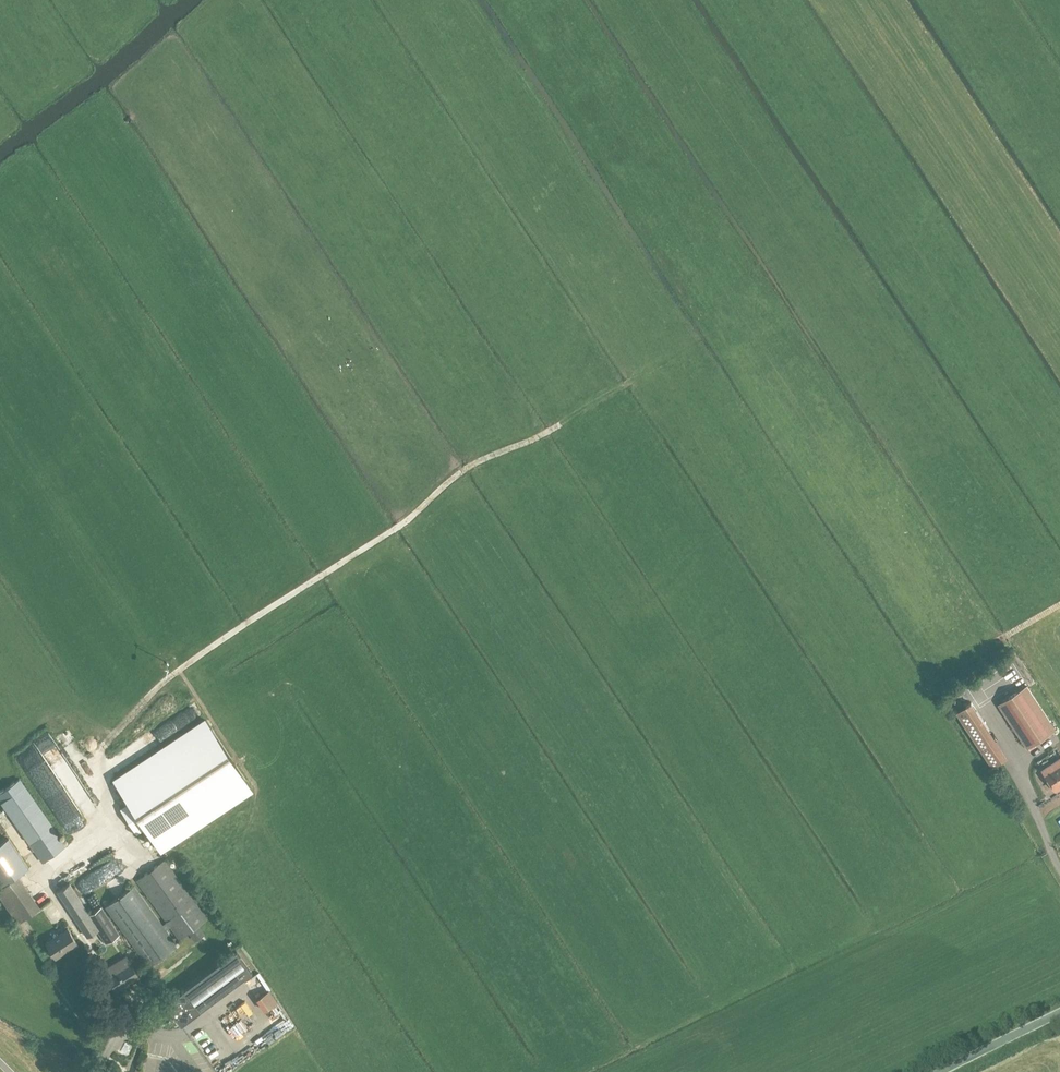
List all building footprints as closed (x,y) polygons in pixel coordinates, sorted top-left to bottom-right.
[(1027,746),(1055,728),(1027,685),(999,704),(1027,746)] [(957,712),(993,767),(1008,757),(972,702),(957,712)] [(121,809),(136,832),(145,826),(160,849),(252,788),(206,719),(114,780),(129,803),(121,809)] [(61,761),(67,757),(54,736),(38,747),(51,765),(55,762),(57,765),(62,762),(61,761)] [(1046,774),(1056,790),(1059,787),(1059,765),(1046,774)] [(65,846),(19,779),(0,792),(0,800),(43,861),(65,846)] [(28,866),(8,837),(0,843),(0,883),(2,885),(18,874),(28,866)] [(166,928),(170,924),(180,937),(189,931),(195,940),(204,934),(197,925),(207,918),(164,860),(137,879),(167,920),(163,923),(135,885),(106,906),(149,965),(178,944),(166,928)] [(18,874),(2,885),(0,886),(0,895),(18,921),(40,906),(18,874)] [(101,906),(90,913),(69,882),(57,890),(87,936),(97,930),(106,943),(119,933),(101,906)] [(56,956),(77,943),(67,928),(46,942),(56,956)] [(181,1023),(251,970),(235,949),(165,1002),(181,1023)] [(139,975),(129,961),(126,955),(120,959),(104,968),(108,974),(117,989),(139,975)] [(245,979),(270,1014),(283,1005),(258,970),(245,979)]
